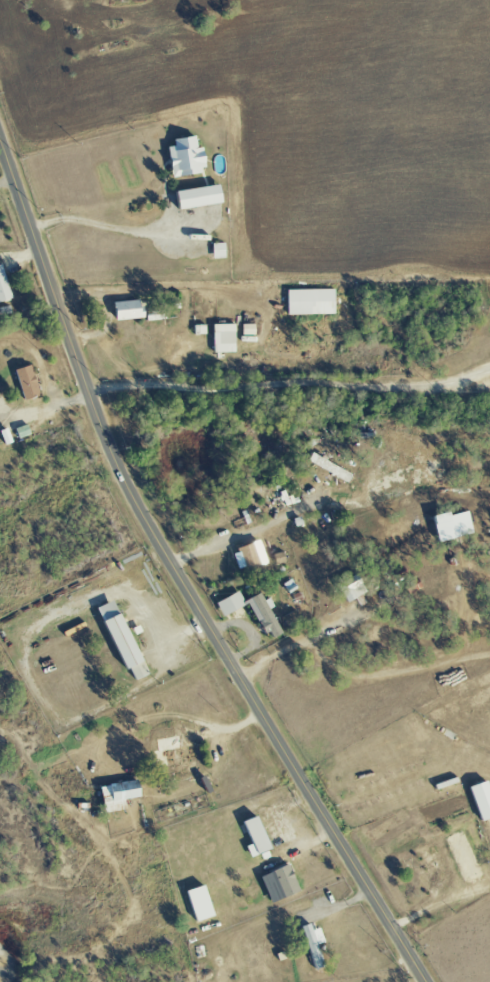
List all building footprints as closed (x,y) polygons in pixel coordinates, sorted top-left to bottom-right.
[(201,148),(196,148),(195,137),(173,140),(174,147),(167,147),(171,178),(204,173),(201,148)] [(221,203),(218,185),(175,193),(178,211),(221,203)] [(211,244),(212,259),(224,259),(224,244),(211,244)] [(11,299),(1,265),(0,265),(0,303),(11,299)] [(286,290),(286,315),(334,314),(333,290),(286,290)] [(114,322),(142,318),(139,300),(112,303),(114,322)] [(213,353),(234,352),(233,325),(212,325),(213,353)] [(242,336),(254,336),(253,325),(241,325),(242,336)] [(24,402),(40,396),(29,366),(13,371),(24,402)] [(351,475),(311,454),(307,461),(346,483),(351,475)] [(474,533),(468,512),(448,517),(449,521),(433,526),(438,543),(474,533)] [(239,573),(267,562),(260,542),(231,552),(239,573)] [(356,576),(337,588),(346,604),(366,592),(356,576)] [(215,602),(221,616),(244,607),(239,593),(215,602)] [(266,641),(280,634),(269,609),(273,608),(268,599),(263,601),(260,594),(246,600),(266,641)] [(124,670),(140,663),(112,601),(96,608),(124,670)] [(139,798),(136,781),(98,788),(103,814),(125,810),(123,801),(139,798)] [(489,819),(489,794),(485,781),(467,788),(480,822),(489,819)] [(246,847),(249,858),(268,852),(257,818),(243,822),(250,846),(246,847)] [(478,875),(461,833),(446,839),(463,881),(478,875)] [(299,893),(288,865),(270,872),(275,884),(264,889),(270,904),(299,893)] [(194,923),(213,917),(202,886),(184,892),(194,923)] [(311,931),(309,925),(300,928),(315,971),(324,967),(316,945),(323,943),(318,929),(311,931)]
